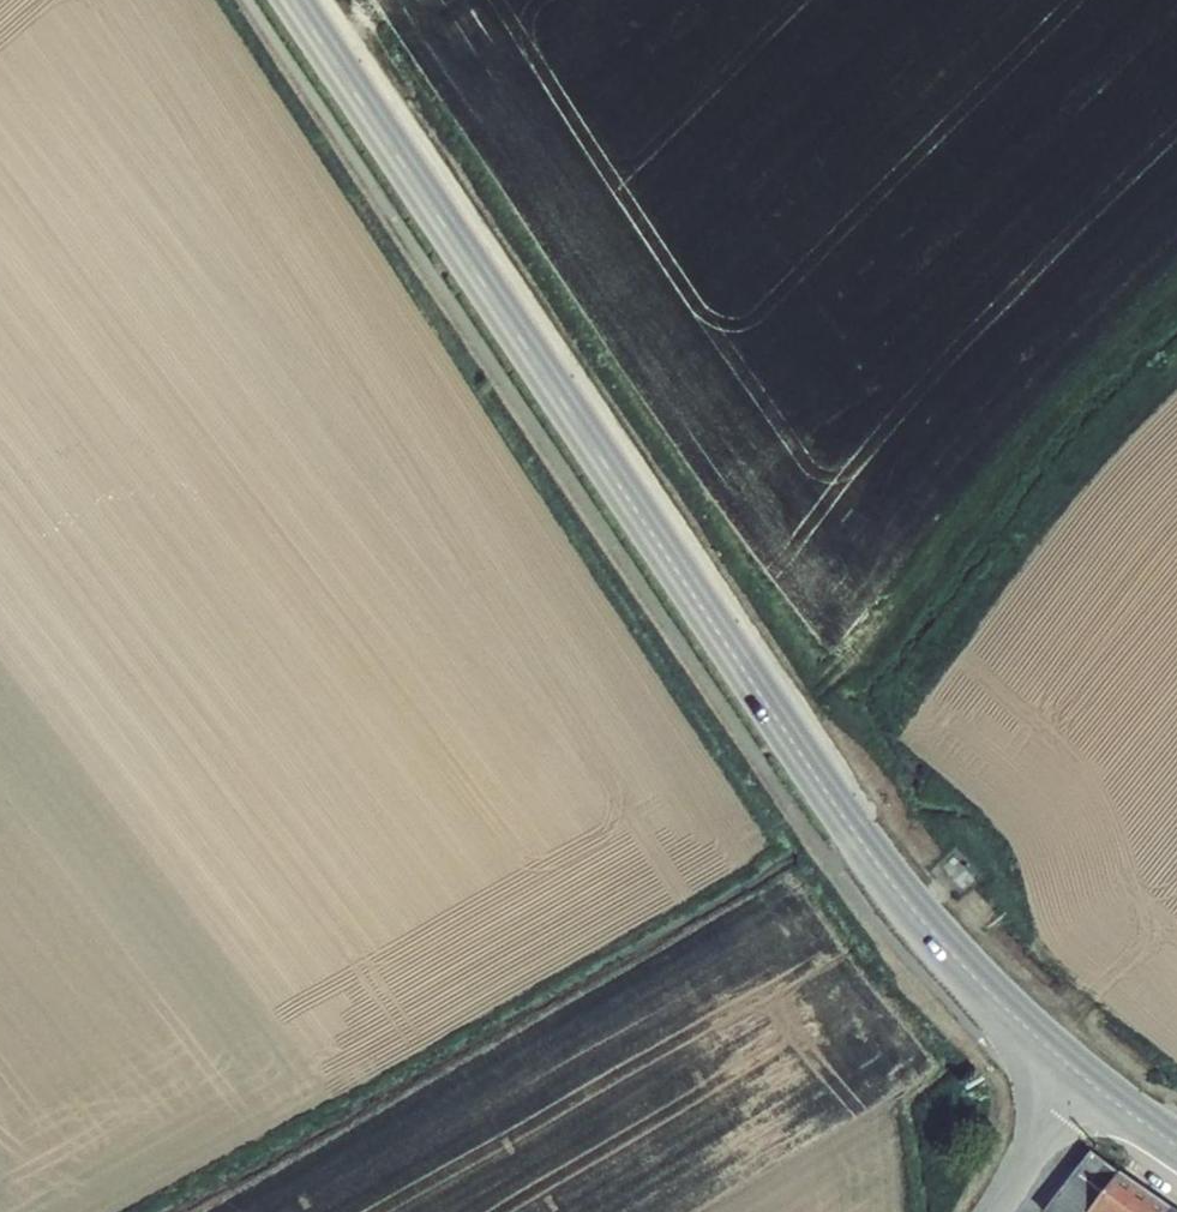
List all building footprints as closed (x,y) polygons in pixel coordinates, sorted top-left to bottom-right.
[(1119,1173),(1091,1153),(1044,1211),(1089,1211),(1119,1173)] [(1089,1211),(1168,1211),(1171,1208),(1119,1173),(1089,1211)]
